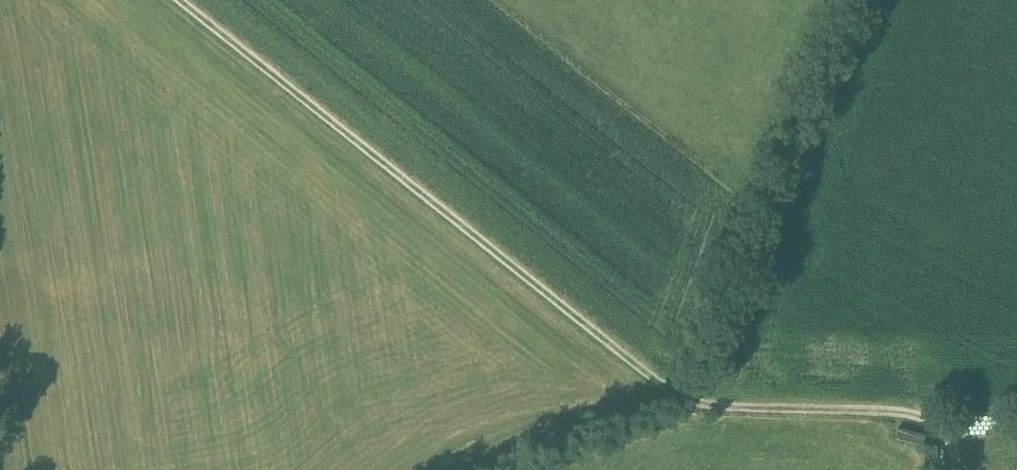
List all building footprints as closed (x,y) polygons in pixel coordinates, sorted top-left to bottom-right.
[(874,441),(887,436),(883,424),(870,429),(874,441)] [(930,461),(930,447),(916,447),(916,461),(930,461)]
